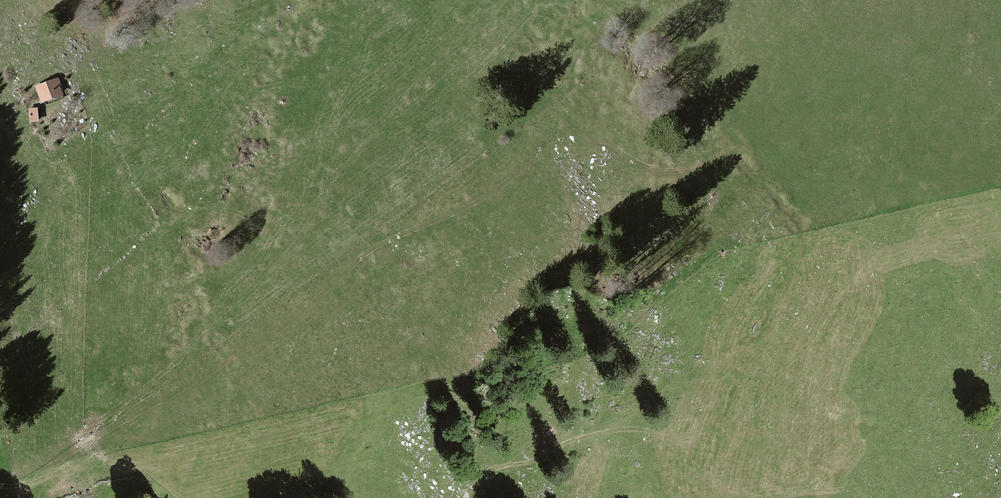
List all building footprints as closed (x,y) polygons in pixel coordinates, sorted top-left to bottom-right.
[(59,77),(34,86),(41,104),(64,95),(60,86),(62,85),(59,77)] [(38,108),(29,108),(30,123),(39,122),(38,108)]
